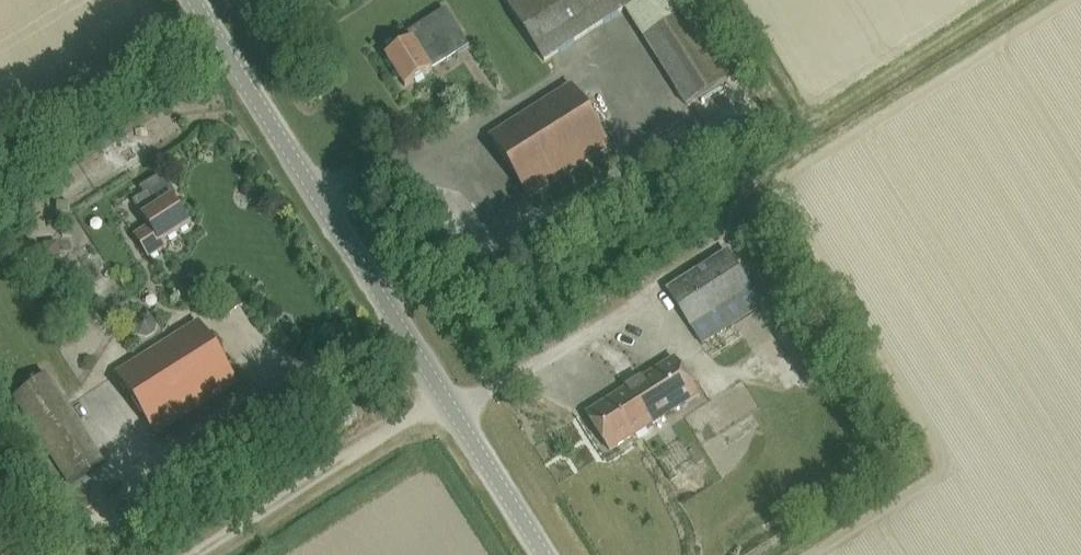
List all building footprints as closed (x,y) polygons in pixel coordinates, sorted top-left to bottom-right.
[(639,0),(507,0),(505,1),(544,62),(639,0)] [(386,56),(405,87),(432,69),(430,66),(444,57),(446,60),(469,46),(445,9),(406,33),(411,40),(386,56)] [(685,105),(728,79),(687,12),(644,38),(685,105)] [(528,198),(610,146),(571,85),(489,137),(528,198)] [(149,226),(134,235),(147,258),(166,247),(163,241),(190,225),(175,199),(178,197),(165,174),(141,188),(145,194),(134,200),(149,226)] [(63,240),(75,238),(71,216),(59,218),(63,240)] [(727,250),(667,288),(702,344),(703,344),(713,358),(742,340),(733,325),(763,305),(727,250)] [(230,314),(243,305),(231,286),(218,295),(230,314)] [(156,434),(237,383),(198,322),(117,373),(156,434)] [(805,383),(827,369),(799,323),(777,337),(805,383)] [(610,450),(698,395),(674,358),(587,413),(610,450)] [(90,391),(107,379),(102,372),(85,383),(90,391)] [(69,484),(104,462),(48,374),(13,396),(69,484)] [(272,456),(281,450),(277,444),(268,450),(272,456)]
